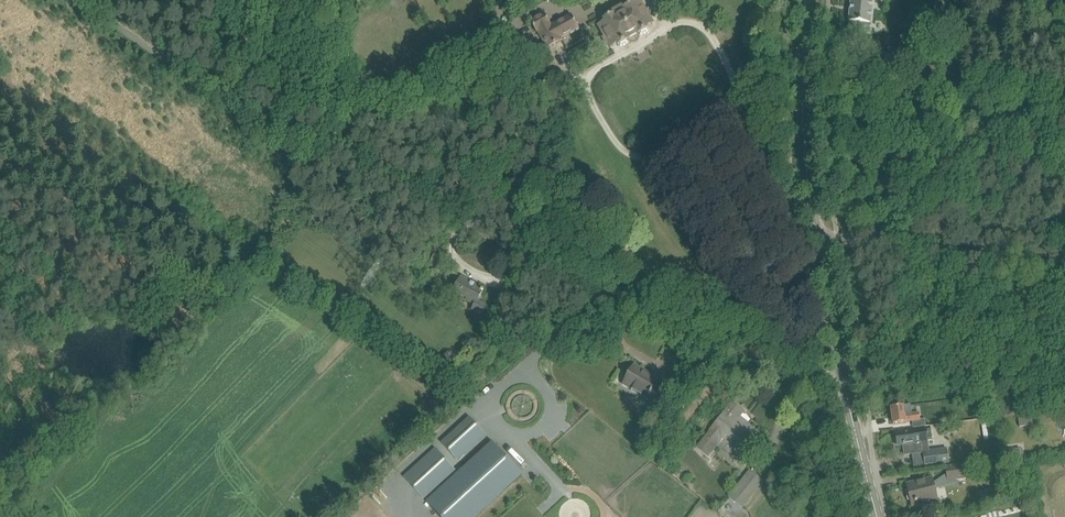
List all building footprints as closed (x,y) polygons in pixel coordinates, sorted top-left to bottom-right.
[(860,30),(869,30),(872,1),(881,2),(882,0),(851,0),(849,21),(850,21),(849,29),(860,30)] [(603,19),(604,21),(598,25),(605,36),(603,37),(607,44),(609,43),(611,47),(617,44),(618,46),(620,45),(623,45),(625,44),(627,41),(628,40),(629,40),(630,41),(631,42),(632,43),(634,43),(636,42),(637,42),(637,41),(639,39),(639,35),(639,34),(640,33),(640,34),(644,33),(646,32),(647,30),(649,29),(639,11),(644,7),(641,1),(635,4),(634,2),(624,7),(623,6),(612,13),(613,14),(603,19)] [(536,32),(537,31),(548,50),(562,41),(561,40),(580,29),(572,14),(552,26),(543,11),(529,19),(536,32)] [(905,69),(907,56),(888,54),(885,67),(905,69)] [(940,73),(949,74),(950,61),(942,60),(941,68),(940,73)] [(440,254),(434,264),(432,268),(433,269),(431,272),(437,275),(438,271),(439,272),(446,258),(440,254)] [(462,276),(456,286),(454,290),(468,298),(466,300),(475,305),(472,310),(483,316),(488,306),(478,300),(483,290),(475,286),(476,284),(462,276)] [(634,365),(629,374),(626,380),(632,384),(630,388),(660,404),(668,389),(657,383),(658,381),(648,375),(649,373),(634,365)] [(727,409),(721,417),(711,429),(712,430),(698,447),(708,455),(727,431),(740,441),(734,448),(742,454),(759,433),(746,424),(738,418),(743,411),(733,403),(728,409),(727,409)] [(911,405),(891,408),(893,423),(920,420),(919,411),(911,412),(911,405)] [(1028,423),(1027,412),(1018,413),(1019,424),(1028,423)] [(456,458),(484,433),(469,417),(442,442),(456,458)] [(986,418),(989,439),(998,438),(995,417),(986,418)] [(947,448),(927,451),(926,441),(933,440),(931,429),(895,433),(897,445),(903,444),(905,455),(923,452),(925,466),(949,462),(947,448)] [(523,475),(491,441),(426,501),(440,516),(477,516),(523,475)] [(455,470),(435,448),(403,477),(424,499),(455,470)] [(1021,449),(1007,452),(1008,458),(1022,455),(1021,449)] [(969,477),(967,464),(946,467),(948,480),(969,477)] [(762,481),(750,471),(729,497),(741,506),(762,481)] [(932,478),(917,481),(907,484),(914,512),(928,508),(927,503),(938,500),(932,478)]
